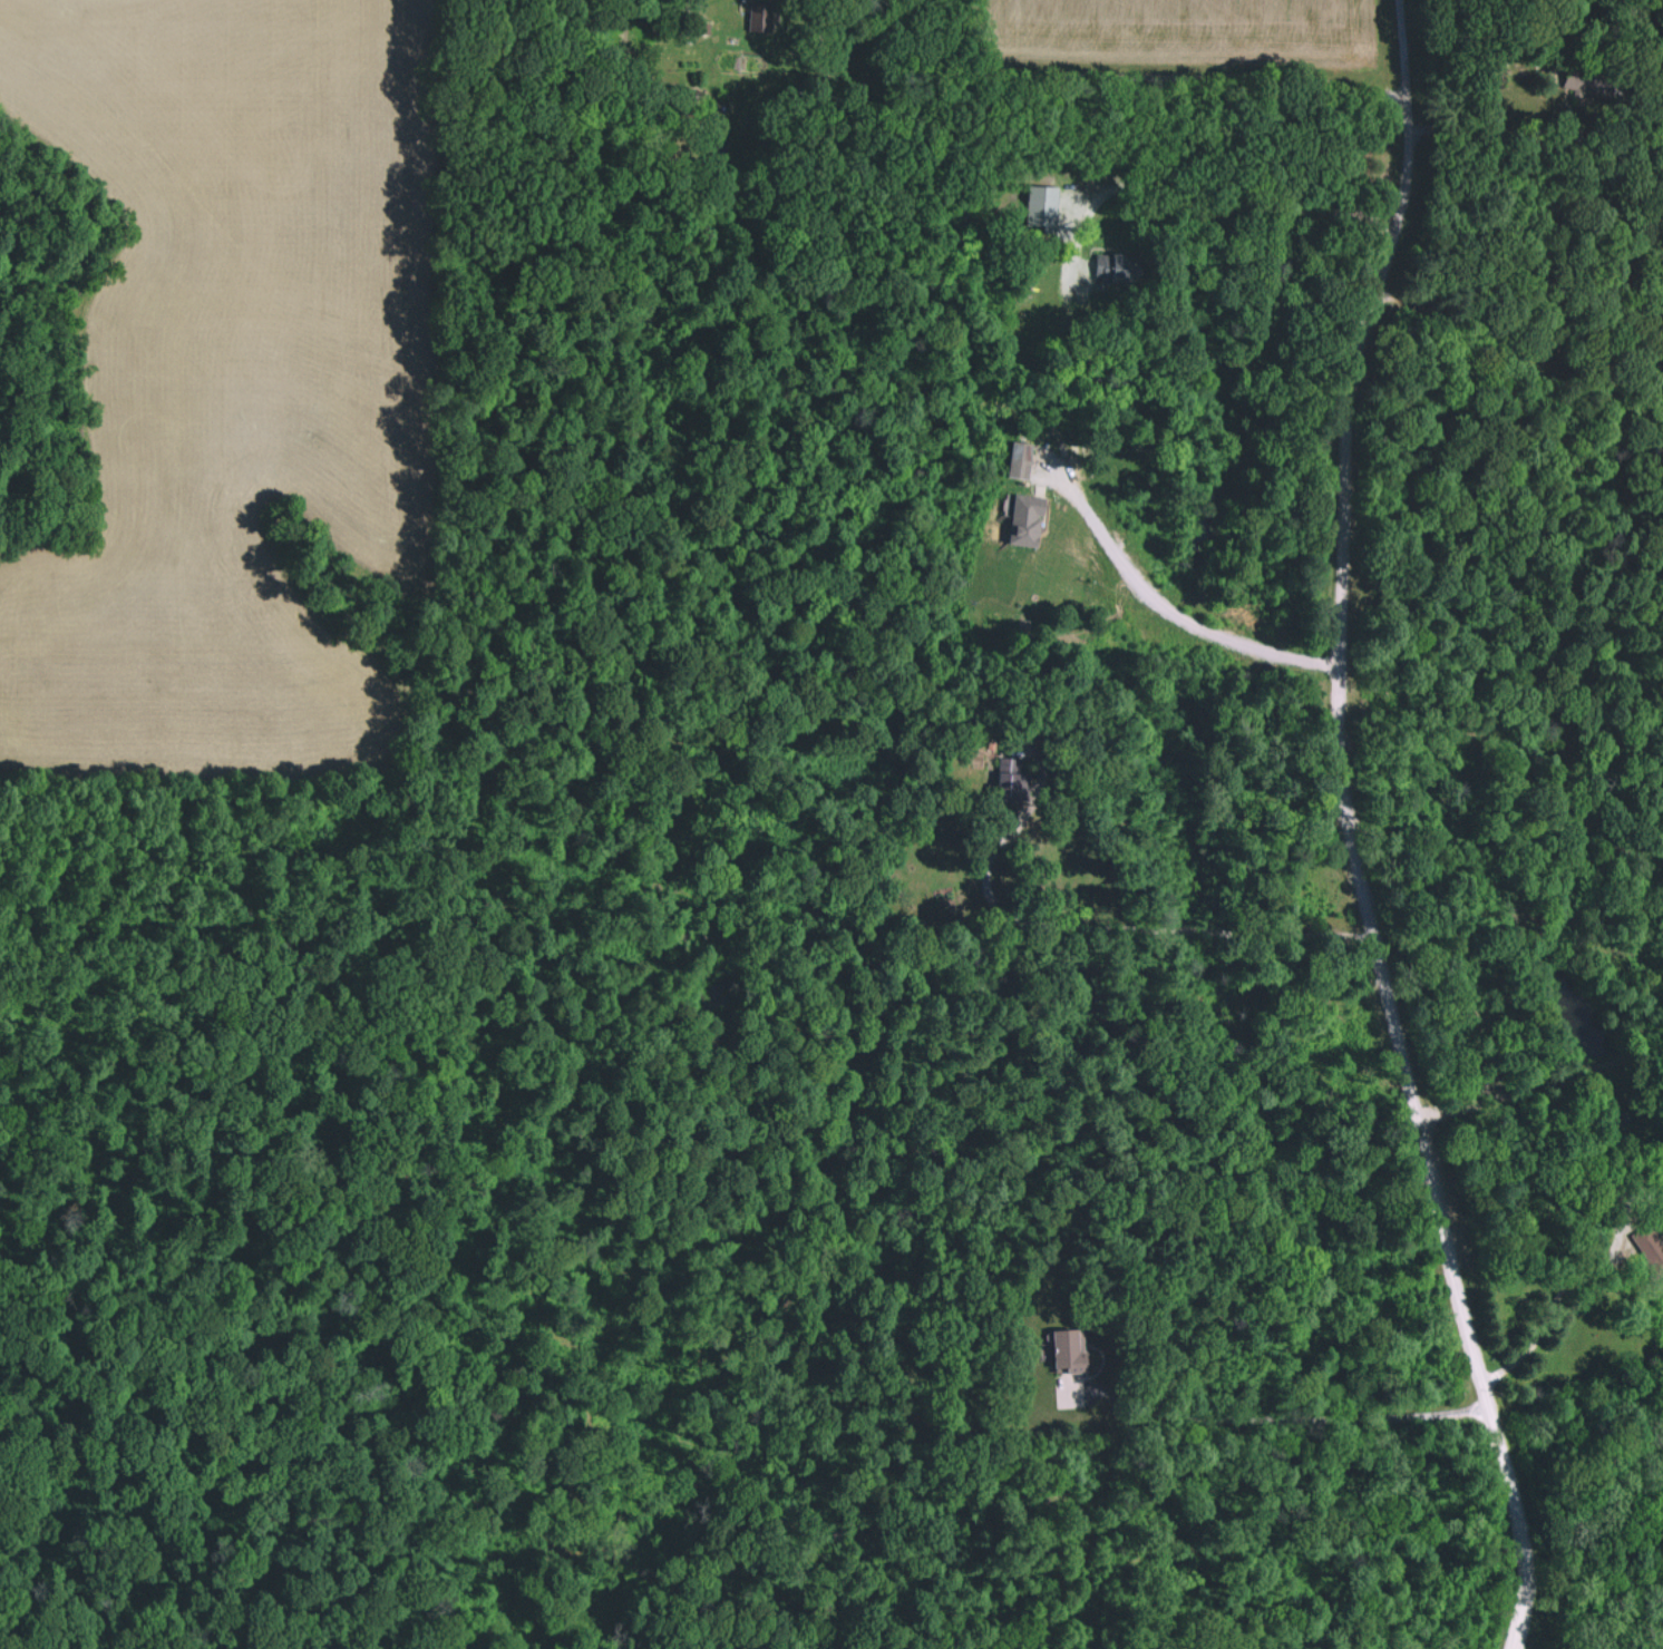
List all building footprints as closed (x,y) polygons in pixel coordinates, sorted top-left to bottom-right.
[(1049,1329),(1052,1369),(1084,1367),(1082,1327),(1049,1329)]
